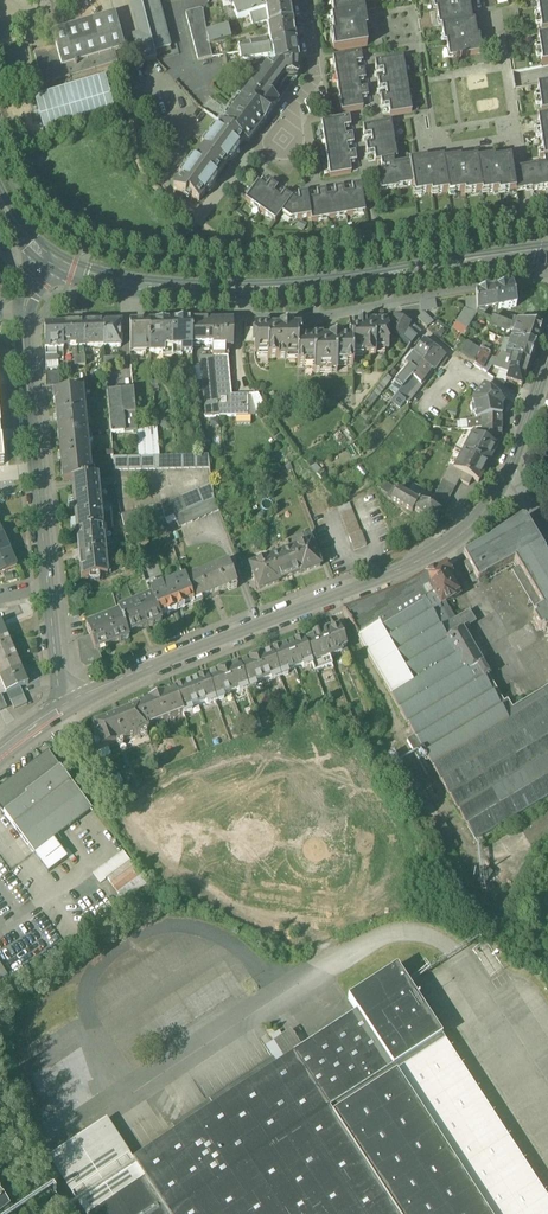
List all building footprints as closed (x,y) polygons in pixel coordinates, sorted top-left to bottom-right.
[(140,35),(149,33),(141,2),(140,2),(140,0),(131,0),(140,35)] [(149,0),(141,2),(149,33),(154,51),(171,47),(166,30),(166,31),(158,0),(149,0)] [(266,10),(289,7),(288,0),(264,0),(265,4),(266,10)] [(333,1),(335,1),(335,6),(331,7),(333,18),(335,18),(335,23),(332,24),(334,35),(335,35),(336,40),(332,40),(334,51),(368,46),(365,30),(367,29),(363,1),(356,2),(356,0),(333,0),(333,1)] [(452,60),(482,55),(480,37),(477,38),(474,22),(472,22),(470,5),(467,6),(466,0),(432,0),(433,6),(437,5),(438,10),(436,10),(438,22),(442,21),(443,26),(441,26),(443,38),(447,37),(448,42),(446,43),(448,54),(451,53),(452,60)] [(547,33),(547,0),(536,0),(538,15),(543,14),(545,24),(540,25),(541,34),(547,33)] [(237,19),(250,15),(266,10),(265,4),(261,4),(260,2),(232,6),(237,19)] [(268,23),(269,32),(292,28),(289,7),(266,10),(268,23)] [(186,12),(198,60),(212,57),(209,45),(207,33),(203,10),(203,9),(200,9),(186,12)] [(268,23),(266,10),(250,15),(253,27),(268,23)] [(34,52),(43,83),(117,63),(115,53),(124,50),(115,14),(52,32),(56,46),(34,52)] [(207,33),(209,45),(231,39),(228,27),(207,33)] [(250,43),(251,51),(295,44),(292,28),(269,32),(270,40),(250,43)] [(156,60),(154,51),(149,33),(140,35),(133,37),(141,64),(156,60)] [(537,39),(539,48),(544,47),(545,57),(540,58),(542,66),(547,65),(547,37),(537,39)] [(239,45),(240,53),(251,51),(250,43),(239,45)] [(273,55),(275,67),(298,63),(295,44),(251,51),(240,53),(242,62),(270,58),(270,55),(273,55)] [(340,102),(342,113),(363,109),(362,100),(368,99),(367,89),(360,90),(359,82),(366,81),(364,72),(357,73),(356,65),(363,64),(361,54),(337,58),(339,66),(334,67),(336,78),(340,77),(341,83),(337,84),(339,95),(343,95),(344,101),(340,102)] [(389,106),(390,116),(412,113),(410,102),(405,102),(404,96),(409,95),(407,84),(403,85),(402,78),(406,78),(404,66),(400,67),(398,59),(375,63),(376,72),(383,71),(384,80),(378,81),(379,90),(386,89),(386,93),(387,97),(380,98),(382,107),(389,106)] [(234,111),(223,125),(244,141),(247,143),(278,103),(270,97),(285,77),(297,77),(298,63),(275,67),(267,68),(256,69),(257,74),(260,76),(234,111)] [(104,97),(109,96),(105,79),(99,81),(104,97)] [(98,99),(104,97),(99,81),(93,82),(98,99)] [(92,101),(98,99),(93,82),(87,84),(92,101)] [(86,102),(92,101),(87,84),(81,85),(86,102)] [(80,104),(86,102),(81,85),(76,87),(80,104)] [(547,114),(547,86),(537,88),(538,96),(543,96),(545,106),(540,107),(541,115),(547,114)] [(74,105),(80,104),(76,87),(70,89),(74,105)] [(69,107),(74,105),(70,89),(64,90),(69,107)] [(63,109),(69,107),(64,90),(58,92),(63,109)] [(57,110),(63,109),(58,92),(52,93),(57,110)] [(51,112),(57,110),(52,93),(46,95),(51,112)] [(45,113),(51,112),(46,95),(41,97),(45,113)] [(109,96),(104,97),(108,114),(114,112),(109,96)] [(39,115),(45,113),(41,97),(35,98),(39,115)] [(104,97),(98,99),(102,115),(108,114),(104,97)] [(98,99),(92,101),(96,117),(102,115),(98,99)] [(92,101),(86,102),(91,119),(96,117),(92,101)] [(86,102),(80,104),(85,120),(91,119),(86,102)] [(80,104),(74,105),(79,122),(85,120),(80,104)] [(74,105),(69,107),(73,123),(79,122),(74,105)] [(69,107),(63,109),(67,125),(73,123),(69,107)] [(217,121),(221,124),(223,125),(234,111),(228,107),(217,121)] [(63,109),(57,110),(61,127),(67,125),(63,109)] [(57,110),(51,112),(55,128),(61,127),(57,110)] [(51,112),(45,113),(50,130),(55,128),(51,112)] [(45,113),(39,115),(44,131),(50,130),(45,113)] [(328,166),(330,177),(351,174),(350,164),(356,163),(355,154),(348,155),(347,147),(354,146),(352,136),(345,138),(344,129),(351,128),(349,119),(326,123),(327,131),(322,131),(324,142),(329,142),(330,148),(325,149),(327,160),(332,159),(333,166),(328,166)] [(537,120),(538,129),(543,128),(545,138),(540,139),(542,155),(547,154),(547,158),(543,159),(544,166),(528,169),(532,192),(544,191),(543,187),(547,186),(547,119),(537,120)] [(204,148),(199,154),(222,171),(227,164),(230,167),(242,150),(239,148),(244,141),(223,125),(221,124),(216,131),(214,129),(209,135),(211,137),(208,141),(206,139),(201,146),(204,148)] [(516,194),(517,194),(514,171),(513,171),(510,159),(493,161),(494,167),(489,168),(488,160),(477,161),(477,159),(459,162),(460,168),(455,169),(454,160),(444,162),(443,160),(426,163),(426,169),(422,169),(420,161),(409,163),(409,164),(395,167),(394,161),(397,160),(395,149),(391,150),(390,143),(394,143),(392,131),(388,132),(386,124),(363,128),(364,137),(371,136),(372,145),(366,146),(367,155),(374,154),(375,163),(380,163),(382,170),(384,170),(384,172),(377,173),(380,190),(386,189),(386,192),(398,190),(398,186),(403,185),(403,188),(413,187),(414,193),(421,192),(421,195),(432,193),(432,192),(437,191),(438,195),(450,193),(449,192),(454,191),(455,195),(466,193),(466,191),(471,191),(471,194),(483,193),(483,191),(488,190),(488,194),(500,192),(499,191),(504,190),(505,194),(516,192),(516,194)] [(216,178),(222,171),(199,154),(194,161),(191,159),(186,165),(189,167),(186,171),(183,169),(179,176),(181,177),(174,188),(185,196),(187,193),(199,202),(204,194),(207,197),(219,180),(216,178)] [(528,169),(514,171),(517,194),(532,192),(528,169)] [(311,217),(311,222),(323,220),(322,215),(325,215),(328,214),(329,219),(340,217),(339,212),(343,212),(346,211),(347,216),(358,214),(357,210),(365,208),(361,185),(352,186),(353,193),(345,194),(343,187),(334,189),(335,196),(327,197),(326,190),(317,192),(318,198),(308,200),(307,193),(298,195),(299,201),(296,202),(285,193),(281,199),(274,194),(278,189),(270,183),(266,189),(258,183),(245,201),(254,207),(257,203),(260,205),(263,207),(260,211),(269,218),(272,214),(278,219),(282,214),(283,214),(284,212),(292,217),(292,220),(307,218),(311,217)] [(307,225),(300,220),(296,227),(303,232),(307,225)] [(513,286),(494,290),(497,310),(517,306),(513,286)] [(488,312),(497,310),(494,290),(475,293),(476,298),(477,313),(477,314),(476,314),(484,317),(488,312)] [(477,313),(476,298),(465,299),(466,309),(477,313)] [(420,303),(421,311),(436,309),(434,301),(420,303)] [(458,322),(467,328),(476,314),(477,314),(477,313),(466,309),(458,322)] [(418,319),(427,328),(433,323),(423,314),(418,319)] [(403,339),(411,346),(421,333),(411,323),(394,316),(389,328),(403,339)] [(349,322),(349,339),(353,339),(353,354),(361,354),(361,356),(375,355),(375,350),(388,350),(388,320),(371,320),(371,322),(366,322),(366,320),(358,320),(358,322),(349,322)] [(514,333),(512,339),(536,345),(539,334),(540,334),(542,328),(513,322),(512,327),(507,325),(502,323),(493,320),(489,329),(506,335),(510,334),(510,332),(514,333)] [(233,321),(213,322),(213,345),(213,357),(225,357),(225,348),(234,348),(233,321)] [(130,351),(151,351),(150,322),(130,323),(130,351)] [(163,356),(173,356),(172,322),(150,322),(151,351),(151,353),(163,353),(163,356)] [(192,353),(192,346),(192,322),(172,322),(173,356),(182,356),(182,353),(192,353)] [(213,322),(198,322),(198,345),(213,345),(213,322)] [(463,335),(467,328),(458,322),(453,330),(463,335)] [(64,347),(64,344),(63,323),(46,324),(46,347),(57,347),(64,347)] [(77,343),(77,347),(85,347),(85,344),(85,323),(63,323),(64,344),(77,343)] [(91,345),(104,345),(104,323),(85,323),(85,344),(91,342),(91,345)] [(121,323),(104,323),(104,345),(104,346),(110,346),(110,347),(121,346),(121,323)] [(353,366),(353,354),(353,339),(349,339),(342,339),(342,336),(329,336),(329,339),(322,339),(322,336),(309,336),(309,339),(301,339),(301,327),(292,327),(292,324),(280,324),(280,328),(275,328),(275,324),(254,325),(254,354),(267,354),(268,359),(287,358),(287,357),(297,357),(297,366),(305,366),(305,365),(313,365),(313,373),(320,373),(320,371),(330,371),(330,373),(337,373),(337,364),(345,364),(345,366),(353,366)] [(499,352),(502,352),(506,354),(511,339),(504,338),(499,352)] [(511,339),(506,354),(512,356),(529,363),(536,345),(512,339),(511,339)] [(424,340),(414,353),(424,361),(434,347),(424,340)] [(459,355),(473,364),(479,354),(465,345),(459,355)] [(46,347),(46,361),(57,360),(57,347),(46,347)] [(85,359),(85,347),(77,347),(77,351),(74,352),(75,366),(86,365),(85,359)] [(423,362),(423,363),(427,366),(427,365),(433,370),(439,363),(444,356),(444,355),(434,347),(424,361),(423,362)] [(474,365),(481,369),(489,355),(480,350),(479,354),(473,364),(474,365)] [(500,368),(510,372),(511,367),(509,366),(512,356),(506,354),(502,352),(497,359),(493,366),(500,368)] [(406,362),(411,366),(417,371),(423,363),(423,362),(424,361),(414,353),(406,362)] [(121,355),(105,356),(106,368),(121,368),(121,355)] [(497,359),(489,355),(481,369),(487,374),(493,366),(497,359)] [(447,358),(444,356),(439,363),(442,365),(447,358)] [(529,363),(512,356),(509,366),(511,367),(510,372),(507,380),(522,385),(529,363)] [(203,380),(207,417),(219,416),(213,357),(201,357),(202,367),(203,380)] [(213,357),(219,416),(236,416),(248,416),(248,395),(232,395),(228,357),(225,357),(213,357)] [(243,380),(242,363),(233,363),(234,381),(243,380)] [(422,384),(433,370),(427,365),(427,366),(423,363),(417,371),(412,377),(398,394),(403,398),(413,386),(414,386),(418,381),(422,384)] [(412,377),(417,371),(411,366),(396,382),(396,383),(391,389),(397,395),(398,394),(412,377)] [(193,367),(194,381),(203,380),(202,367),(193,367)] [(510,372),(500,368),(496,378),(506,381),(507,380),(510,372)] [(47,372),(46,385),(60,384),(60,371),(47,372)] [(380,384),(385,388),(392,379),(387,376),(380,384)] [(373,394),(378,398),(385,388),(380,384),(373,394)] [(473,398),(476,419),(502,414),(501,406),(505,402),(485,385),(473,398)] [(63,480),(71,479),(92,477),(83,390),(53,393),(54,402),(56,402),(63,480)] [(133,431),(134,434),(137,434),(137,429),(134,392),(108,394),(111,433),(133,431)] [(251,395),(257,415),(266,410),(258,394),(251,395)] [(370,409),(378,398),(373,394),(365,405),(370,409)] [(394,399),(401,405),(405,400),(403,398),(398,394),(397,395),(396,396),(394,399)] [(248,395),(248,416),(252,416),(257,415),(251,395),(248,395)] [(458,410),(449,407),(447,415),(456,418),(458,410)] [(502,426),(502,414),(476,419),(467,420),(467,426),(482,425),(482,427),(502,426)] [(248,416),(236,416),(237,424),(252,424),(252,416),(248,416)] [(501,439),(502,426),(482,427),(473,428),(473,433),(481,438),(498,447),(501,439)] [(137,434),(140,456),(154,456),(159,456),(157,427),(137,429),(137,434)] [(462,450),(472,433),(468,431),(463,440),(460,439),(456,447),(462,450)] [(488,464),(498,447),(481,438),(473,433),(472,433),(462,450),(464,451),(488,464)] [(479,481),(488,464),(464,451),(458,461),(461,463),(457,469),(465,473),(471,477),(479,481)] [(159,456),(154,456),(155,469),(210,469),(208,455),(159,456)] [(114,470),(155,469),(154,456),(140,456),(113,456),(114,470)] [(459,479),(461,480),(465,473),(457,469),(454,468),(450,466),(447,472),(459,479)] [(310,470),(322,482),(327,479),(316,467),(310,470)] [(452,491),(459,479),(447,472),(440,485),(452,491)] [(471,477),(465,473),(461,480),(467,483),(471,477)] [(98,476),(92,477),(71,479),(72,486),(98,484),(98,476)] [(387,496),(391,499),(397,490),(383,481),(382,483),(380,482),(376,485),(381,489),(389,494),(387,496)] [(166,518),(174,515),(214,498),(212,483),(162,503),(166,518)] [(413,483),(407,496),(414,500),(420,488),(421,486),(413,483)] [(103,526),(98,484),(72,486),(76,529),(81,578),(108,576),(103,526)] [(440,511),(441,512),(452,491),(440,485),(434,496),(429,506),(440,511)] [(420,488),(414,500),(416,501),(419,502),(429,506),(434,496),(420,488)] [(413,511),(414,509),(414,508),(419,502),(416,501),(414,500),(407,496),(397,490),(391,499),(412,511),(413,511)] [(219,511),(214,498),(174,515),(178,526),(219,511)] [(429,506),(419,502),(414,508),(414,509),(431,522),(440,511),(429,506)] [(338,507),(354,549),(367,544),(361,531),(360,531),(349,503),(338,507)] [(544,553),(545,553),(527,522),(519,521),(490,539),(491,540),(464,555),(468,563),(464,565),(469,575),(473,573),(478,581),(479,581),(479,582),(486,578),(485,577),(515,561),(519,569),(542,608),(534,613),(535,616),(534,617),(533,619),(540,630),(541,630),(543,629),(545,632),(547,630),(547,559),(544,553)] [(3,534),(0,535),(0,554),(10,549),(3,534)] [(305,541),(306,543),(311,542),(308,535),(303,537),(304,540),(305,541)] [(311,542),(306,543),(291,549),(270,558),(250,565),(253,573),(252,573),(255,582),(256,582),(259,590),(279,582),(279,581),(300,573),(301,574),(321,566),(318,558),(319,558),(315,549),(314,549),(311,542)] [(10,549),(0,554),(0,573),(17,565),(10,549)] [(228,563),(185,580),(193,603),(237,585),(228,563)] [(547,794),(547,701),(546,697),(514,716),(510,708),(504,712),(484,676),(489,673),(471,642),(463,629),(462,629),(460,630),(459,628),(454,619),(448,609),(449,608),(446,603),(460,595),(449,577),(452,575),(446,565),(405,587),(343,611),(476,837),(547,794)] [(5,581),(14,580),(12,571),(4,573),(5,581)] [(193,604),(193,603),(185,580),(167,587),(176,611),(193,604)] [(168,614),(176,611),(167,587),(153,592),(150,583),(147,584),(152,597),(159,616),(167,612),(168,614)] [(160,619),(159,616),(152,597),(118,610),(119,613),(128,635),(153,625),(152,622),(160,619)] [(467,621),(473,617),(469,610),(454,619),(459,628),(462,627),(462,624),(467,621)] [(120,638),(128,635),(119,613),(86,626),(91,639),(95,651),(96,651),(121,641),(120,638)] [(467,621),(469,624),(470,625),(477,621),(473,617),(467,621)] [(469,624),(467,621),(462,624),(462,627),(459,628),(460,630),(462,629),(469,624)] [(463,629),(471,642),(477,638),(470,625),(469,624),(462,629),(463,629)] [(328,629),(320,632),(330,657),(341,653),(340,650),(346,647),(339,627),(329,631),(328,629)] [(316,663),(330,657),(320,632),(312,636),(312,637),(303,641),(311,661),(314,659),(316,663)] [(14,651),(8,636),(0,639),(0,658),(14,651)] [(83,662),(86,665),(99,660),(96,651),(95,651),(91,639),(80,643),(83,662)] [(313,666),(311,661),(303,641),(287,647),(295,670),(301,668),(302,671),(303,670),(313,666)] [(288,673),(295,670),(287,647),(271,653),(280,679),(289,675),(288,673)] [(21,667),(14,651),(0,658),(0,676),(21,667)] [(271,682),(280,679),(271,653),(255,659),(263,682),(270,679),(271,682)] [(311,661),(313,666),(315,672),(333,665),(330,657),(316,663),(314,659),(311,661)] [(256,684),(263,682),(255,659),(239,665),(248,691),(258,687),(256,684)] [(240,694),(248,691),(239,665),(222,672),(231,694),(239,691),(240,694)] [(21,667),(0,676),(0,677),(7,692),(20,686),(29,683),(21,667)] [(224,697),(231,694),(222,672),(206,678),(216,702),(225,699),(224,697)] [(207,706),(216,702),(206,678),(190,684),(199,706),(206,703),(207,706)] [(192,709),(199,706),(190,684),(174,690),(183,713),(184,714),(192,711),(192,709)] [(7,692),(11,700),(24,694),(20,686),(7,692)] [(147,727),(183,713),(174,690),(137,704),(138,708),(147,727)] [(27,703),(24,694),(11,700),(14,708),(27,703)] [(148,731),(147,727),(138,708),(92,725),(101,749),(109,746),(148,731)] [(112,753),(109,746),(101,749),(97,751),(102,759),(112,753)] [(34,852),(54,838),(92,810),(49,752),(0,788),(0,806),(4,811),(34,852)] [(434,825),(449,850),(459,843),(445,819),(434,825)] [(54,838),(34,852),(49,872),(68,857),(54,838)] [(95,875),(101,883),(106,879),(105,877),(130,859),(124,852),(93,874),(95,875)] [(151,890),(131,861),(107,878),(128,906),(151,890)] [(348,1000),(357,1014),(406,982),(397,968),(348,1000)] [(442,1037),(406,982),(357,1014),(393,1069),(442,1037)] [(329,1110),(393,1069),(357,1014),(302,1049),(295,1054),(293,1055),(328,1109),(329,1110)] [(290,1031),(283,1036),(295,1054),(302,1049),(290,1031)] [(293,1055),(295,1054),(283,1036),(273,1042),(285,1060),(293,1055)] [(442,1037),(393,1069),(329,1110),(396,1213),(547,1213),(547,1201),(442,1037)] [(276,1066),(285,1060),(273,1042),(265,1048),(276,1066)] [(133,1159),(145,1178),(168,1213),(328,1109),(293,1055),(285,1060),(276,1066),(213,1107),(133,1159)] [(328,1109),(168,1213),(145,1178),(89,1213),(396,1213),(329,1110),(328,1109)] [(145,1178),(133,1159),(106,1118),(49,1155),(86,1213),(89,1213),(145,1178)] [(10,1208),(0,1193),(0,1213),(2,1213),(10,1208)]
